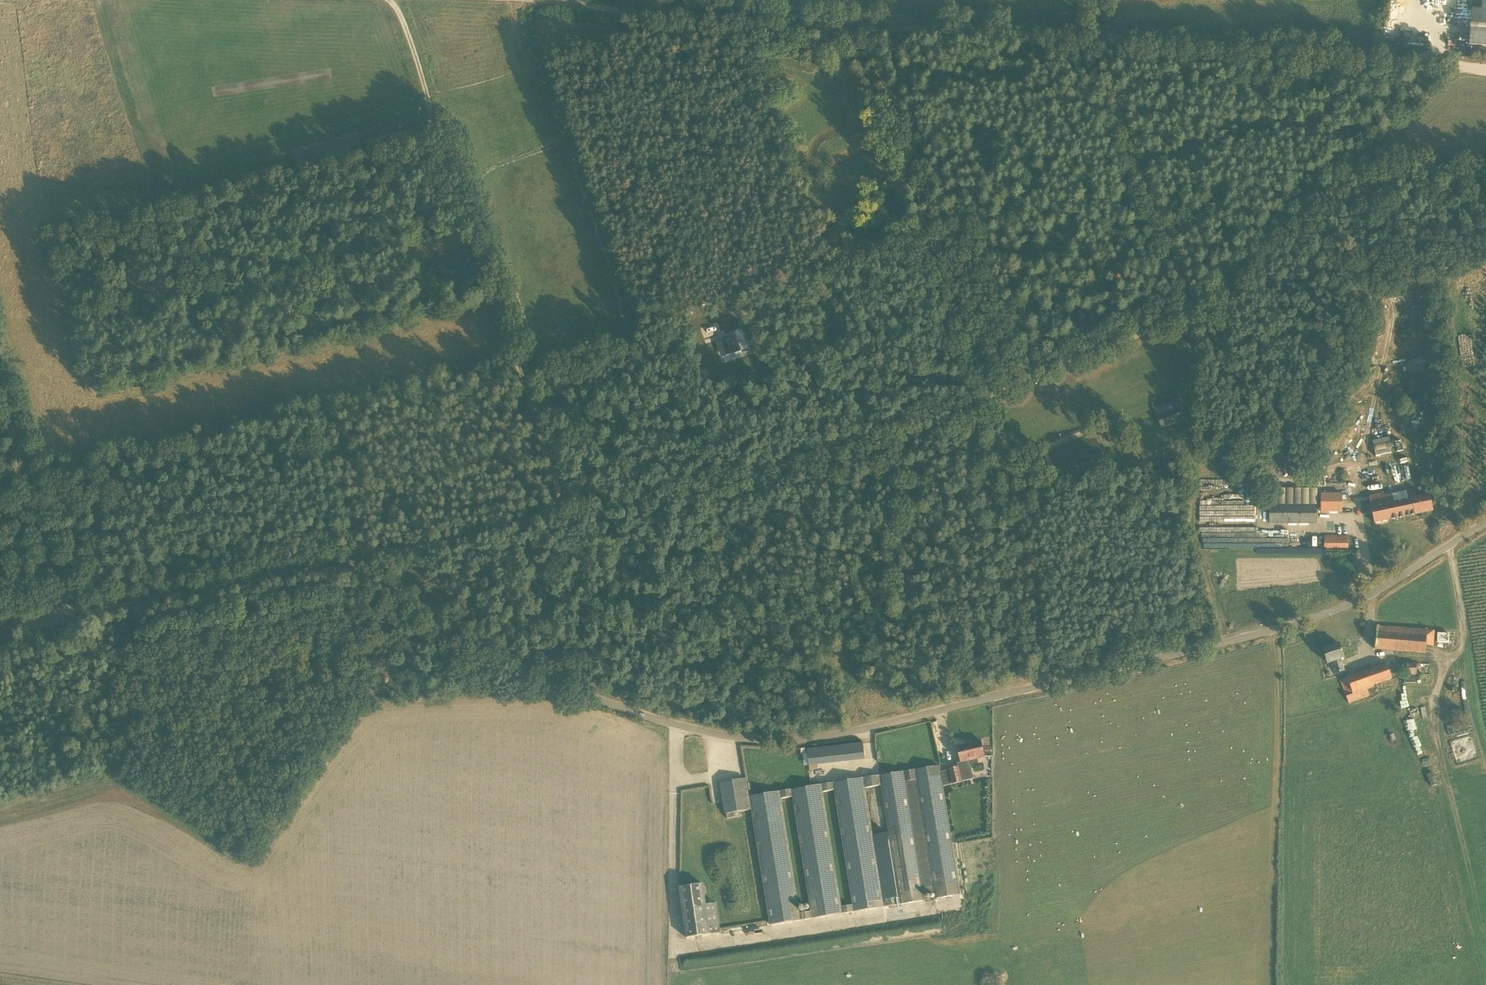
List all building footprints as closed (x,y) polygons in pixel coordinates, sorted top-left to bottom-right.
[(1483,10),(1472,10),(1469,45),(1485,46),(1485,0),(1483,0),(1483,10)] [(738,310),(732,313),(733,318),(734,318),(740,316),(738,310)] [(743,315),(737,321),(741,324),(746,319),(743,315)] [(726,356),(736,352),(741,351),(736,334),(724,338),(725,340),(721,341),(726,356)] [(716,335),(705,339),(707,345),(718,341),(716,335)] [(1157,416),(1162,427),(1184,418),(1180,407),(1157,416)] [(1375,456),(1391,454),(1390,445),(1389,437),(1373,439),(1375,456)] [(1402,462),(1384,465),(1386,477),(1404,474),(1402,462)] [(1326,471),(1327,485),(1339,485),(1338,470),(1326,471)] [(1341,484),(1351,484),(1351,470),(1342,470),(1341,484)] [(1414,488),(1369,498),(1374,523),(1433,511),(1429,493),(1416,496),(1414,488)] [(1321,497),(1321,511),(1335,511),(1335,503),(1327,503),(1328,497),(1321,497)] [(1318,505),(1273,505),(1269,505),(1269,523),(1318,523),(1318,505)] [(1348,536),(1324,536),(1324,548),(1348,548),(1348,536)] [(1409,547),(1401,540),(1394,550),(1402,556),(1409,547)] [(1377,626),(1375,648),(1425,653),(1427,630),(1377,626)] [(1437,633),(1437,642),(1449,642),(1449,632),(1437,633)] [(1341,660),(1344,659),(1339,643),(1323,649),(1328,664),(1332,663),(1336,674),(1344,671),(1341,660)] [(1375,685),(1393,679),(1388,663),(1347,678),(1347,679),(1341,681),(1349,703),(1371,696),(1368,690),(1376,687),(1375,685)] [(1407,675),(1416,675),(1417,663),(1408,663),(1407,675)] [(949,769),(952,785),(962,782),(961,776),(969,775),(971,769),(969,760),(985,757),(981,741),(957,746),(961,762),(959,767),(949,769)] [(809,765),(865,759),(863,743),(807,749),(809,765)] [(940,772),(939,766),(879,776),(881,785),(888,833),(900,904),(926,900),(925,893),(934,891),(936,899),(960,895),(942,787),(952,785),(949,769),(940,772)] [(1433,772),(1427,775),(1431,787),(1438,784),(1433,772)] [(770,925),(900,904),(888,833),(873,835),(865,788),(881,785),(879,776),(749,797),(751,810),(752,809),(770,925)] [(725,814),(751,810),(749,797),(746,779),(720,783),(725,814)] [(706,904),(703,884),(679,888),(687,938),(720,933),(716,903),(706,904)]
